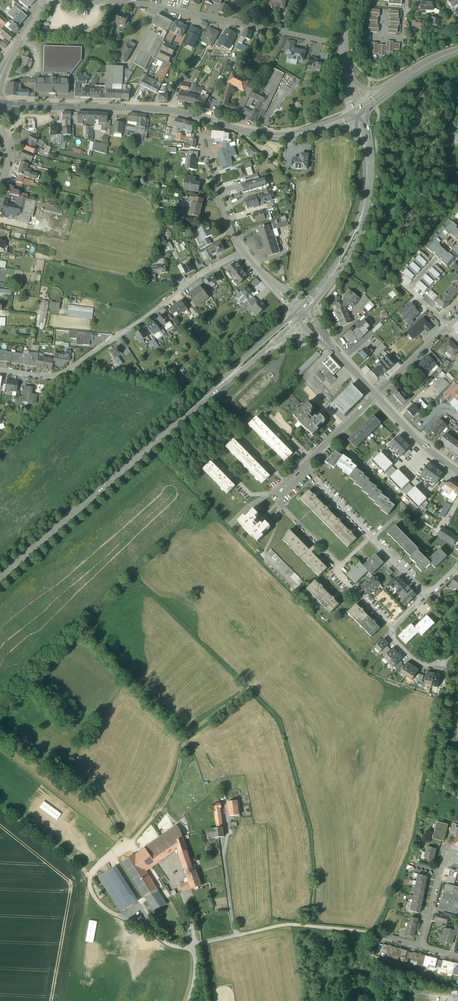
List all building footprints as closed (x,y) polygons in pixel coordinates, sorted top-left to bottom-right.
[(29,0),(20,0),(19,1),(25,6),(28,8),(30,6),(34,1),(33,0),(31,0),(30,1),(29,0)] [(267,6),(272,7),(273,3),(279,5),(279,8),(284,9),(285,0),(268,0),(267,6)] [(22,8),(15,3),(13,6),(14,6),(20,11),(22,8)] [(228,6),(222,4),(219,12),(225,14),(228,6)] [(20,11),(14,6),(7,14),(13,19),(20,12),(20,11)] [(27,18),(20,12),(13,19),(11,22),(17,28),(27,18)] [(128,15),(123,13),(122,15),(119,14),(116,21),(124,25),(126,21),(128,15)] [(173,22),(157,14),(152,24),(139,50),(154,58),(164,39),(169,30),(173,22)] [(398,18),(391,18),(391,26),(399,27),(399,18),(398,18)] [(441,20),(436,20),(435,19),(434,19),(433,18),(432,18),(431,19),(430,27),(433,27),(433,26),(441,27),(441,20)] [(17,28),(11,22),(9,24),(11,25),(8,28),(14,34),(19,29),(17,28)] [(176,22),(175,24),(173,23),(169,30),(175,34),(181,37),(187,27),(184,26),(184,25),(179,23),(176,22)] [(377,25),(370,25),(369,33),(378,33),(378,25),(377,25)] [(9,42),(13,36),(3,27),(2,28),(0,26),(0,34),(9,42)] [(193,28),(190,33),(185,44),(193,47),(201,31),(193,28)] [(219,33),(209,28),(202,42),(212,47),(213,45),(216,39),(219,33)] [(175,34),(169,30),(164,39),(171,42),(175,34)] [(223,37),(220,45),(221,43),(229,47),(228,49),(229,49),(236,34),(232,32),(231,33),(227,31),(223,37)] [(252,32),(245,31),(243,38),(245,39),(250,40),(252,32)] [(218,40),(215,46),(219,47),(220,45),(223,37),(220,36),(218,40)] [(128,45),(126,44),(117,58),(125,62),(135,44),(130,41),(128,45)] [(286,54),(293,55),(295,42),(288,41),(286,54)] [(176,48),(165,43),(157,60),(164,63),(167,65),(168,63),(176,48)] [(248,47),(242,45),(238,43),(236,48),(245,53),(248,47)] [(394,43),(386,43),(386,46),(386,52),(393,52),(394,50),(394,44),(394,43)] [(386,46),(378,46),(377,54),(377,55),(385,55),(386,52),(386,46)] [(81,47),(44,47),(43,79),(68,80),(68,77),(81,61),(81,47)] [(305,51),(294,49),(293,55),(292,59),(303,61),(305,51)] [(154,58),(139,50),(132,62),(137,65),(148,71),(154,58)] [(26,58),(21,56),(17,67),(22,69),(24,63),(27,64),(29,59),(26,58)] [(323,60),(314,58),(310,57),(308,68),(320,70),(323,60)] [(113,74),(112,91),(115,90),(115,85),(125,85),(137,65),(132,62),(128,71),(125,68),(113,68),(113,74)] [(158,83),(156,87),(159,89),(171,64),(168,63),(167,65),(164,63),(155,81),(158,83)] [(259,113),(261,115),(263,116),(284,73),(274,68),(273,70),(261,93),(267,96),(263,104),(259,113)] [(146,74),(143,73),(138,83),(141,85),(143,81),(146,74)] [(248,82),(232,73),(228,83),(232,85),(243,91),(248,82)] [(100,74),(96,74),(91,86),(94,87),(98,77),(100,74)] [(83,77),(78,77),(77,77),(77,80),(75,80),(74,90),(78,91),(78,90),(80,91),(80,84),(82,84),(86,84),(86,83),(87,83),(87,77),(86,77),(86,78),(83,78),(83,77)] [(43,80),(31,79),(30,84),(31,84),(30,91),(29,91),(28,97),(35,97),(35,93),(49,93),(49,94),(56,95),(56,93),(68,93),(68,80),(43,79),(43,80)] [(152,85),(143,81),(141,85),(157,93),(159,89),(156,87),(152,85)] [(253,84),(248,82),(243,91),(246,93),(248,93),(251,87),(253,84)] [(232,85),(228,83),(221,107),(226,109),(227,104),(232,85)] [(19,84),(7,84),(7,96),(20,97),(20,91),(21,86),(19,86),(19,84)] [(200,87),(195,84),(192,90),(196,93),(200,87)] [(199,96),(200,97),(201,96),(203,92),(203,91),(204,88),(200,86),(200,87),(196,93),(196,95),(199,96)] [(90,90),(82,89),(82,91),(81,97),(81,98),(89,98),(90,90)] [(100,89),(96,89),(96,90),(90,90),(89,98),(105,99),(105,91),(100,91),(100,89)] [(261,93),(254,89),(251,95),(250,97),(254,99),(258,102),(263,104),(267,96),(261,93)] [(122,90),(115,90),(112,91),(105,91),(105,99),(122,99),(122,91),(122,90)] [(180,93),(179,93),(179,95),(177,95),(177,97),(178,97),(178,101),(186,102),(187,94),(180,93)] [(246,93),(239,107),(243,109),(250,97),(251,95),(248,93),(246,93)] [(189,95),(187,94),(186,102),(193,103),(195,96),(189,95)] [(207,99),(201,96),(200,97),(196,105),(203,108),(207,99)] [(243,109),(241,113),(249,117),(249,116),(251,117),(253,113),(248,111),(254,99),(250,97),(243,109)] [(207,99),(203,108),(208,110),(212,102),(207,99)] [(208,110),(212,112),(213,108),(216,109),(217,108),(217,107),(217,104),(216,104),(212,102),(208,110)] [(263,104),(258,102),(254,111),(259,113),(263,104)] [(237,107),(227,104),(226,109),(234,112),(237,107)] [(253,113),(251,117),(249,116),(249,117),(247,120),(254,124),(254,123),(257,116),(259,113),(254,111),(253,113)] [(71,113),(62,113),(62,120),(66,120),(66,121),(70,121),(70,120),(71,120),(71,113)] [(107,114),(95,113),(95,120),(94,122),(98,122),(102,122),(106,123),(107,120),(107,114)] [(138,114),(129,113),(128,122),(137,123),(138,114)] [(146,115),(138,114),(137,123),(137,127),(145,128),(146,115)] [(194,123),(184,120),(182,128),(186,129),(192,131),(194,123)] [(123,123),(115,122),(115,127),(114,133),(115,133),(122,134),(123,123)] [(177,126),(174,125),(173,128),(172,133),(172,134),(174,135),(177,135),(177,133),(182,134),(191,134),(192,131),(186,129),(182,128),(177,126)] [(229,134),(225,133),(225,132),(212,131),(211,138),(222,139),(229,140),(229,139),(229,134)] [(38,139),(31,135),(27,144),(34,147),(37,142),(38,139)] [(103,136),(101,144),(93,142),(92,150),(106,154),(109,136),(103,136)] [(27,144),(25,149),(24,150),(33,154),(35,148),(34,147),(27,144)] [(224,150),(217,152),(222,166),(223,166),(231,163),(228,155),(235,152),(233,146),(231,147),(224,150)] [(251,147),(246,149),(250,155),(254,153),(251,147)] [(33,154),(24,150),(21,158),(22,159),(30,162),(33,154)] [(301,155),(300,159),(293,159),(292,168),(307,170),(308,155),(301,155)] [(193,158),(188,157),(186,157),(185,169),(195,169),(196,158),(193,158)] [(21,162),(17,173),(19,174),(18,177),(23,179),(24,175),(29,177),(31,171),(26,169),(28,164),(21,162)] [(244,166),(236,168),(240,179),(248,176),(244,166)] [(195,180),(186,179),(185,182),(186,183),(185,189),(197,192),(198,188),(199,188),(200,184),(199,183),(197,183),(196,185),(194,184),(195,180)] [(265,179),(255,182),(257,189),(262,188),(267,186),(265,179)] [(250,183),(242,185),(244,193),(257,189),(255,182),(255,181),(250,183)] [(13,187),(7,185),(3,193),(10,195),(11,192),(13,187)] [(263,194),(256,196),(258,201),(262,199),(263,203),(271,200),(271,198),(271,196),(269,194),(269,193),(272,192),(272,191),(268,192),(263,194)] [(256,196),(248,198),(251,207),(255,206),(255,208),(260,206),(258,201),(256,196)] [(26,199),(19,197),(17,207),(16,213),(18,214),(23,215),(24,208),(26,199)] [(36,201),(26,199),(24,208),(33,210),(34,211),(35,207),(36,201)] [(185,200),(182,200),(181,207),(187,208),(187,206),(191,207),(192,202),(185,200)] [(193,202),(192,202),(191,207),(189,214),(199,217),(202,204),(193,202)] [(64,207),(45,203),(44,209),(43,210),(62,214),(64,207)] [(14,206),(7,204),(4,215),(3,217),(8,219),(9,215),(17,217),(18,214),(16,213),(17,207),(14,206)] [(33,210),(24,208),(23,215),(30,217),(32,217),(34,211),(33,210)] [(263,211),(254,214),(256,222),(265,219),(264,215),(263,211)] [(23,215),(18,214),(17,217),(16,220),(29,223),(30,217),(23,215)] [(285,216),(269,221),(270,225),(273,224),(275,229),(276,229),(288,225),(285,216)] [(457,255),(457,227),(451,221),(427,249),(437,258),(447,267),(457,255)] [(269,225),(259,228),(261,234),(263,241),(273,238),(270,231),(269,225)] [(207,226),(198,230),(201,236),(200,236),(201,238),(197,240),(200,245),(198,246),(200,249),(211,243),(210,240),(207,241),(206,238),(212,235),(209,230),(210,229),(210,228),(208,229),(207,226)] [(275,229),(270,231),(273,238),(275,238),(278,237),(276,229),(275,229)] [(261,234),(254,236),(258,250),(265,248),(263,241),(261,234)] [(273,238),(263,241),(265,248),(268,256),(277,253),(273,238)] [(221,243),(214,247),(215,249),(217,254),(224,250),(221,243)] [(406,269),(403,272),(412,280),(413,279),(413,278),(417,273),(418,274),(419,272),(423,267),(424,267),(426,265),(425,265),(430,260),(422,252),(415,259),(417,261),(414,264),(413,262),(409,266),(411,267),(408,270),(406,269)] [(188,264),(183,266),(187,274),(194,270),(190,262),(188,264)] [(243,270),(236,263),(227,272),(233,278),(233,279),(242,270),(243,270)] [(165,264),(154,266),(151,272),(148,271),(146,278),(154,281),(156,274),(166,272),(165,264)] [(186,273),(181,264),(178,266),(182,275),(186,273)] [(418,283),(416,285),(424,292),(428,289),(426,288),(429,285),(431,286),(434,282),(433,281),(436,278),(437,279),(443,272),(436,265),(431,270),(430,269),(428,271),(429,272),(425,276),(424,276),(422,278),(423,278),(418,283)] [(242,270),(233,279),(233,278),(232,279),(238,285),(248,276),(242,270)] [(217,273),(210,277),(212,282),(214,284),(221,280),(217,273)] [(442,297),(441,296),(435,302),(443,310),(449,303),(448,303),(457,292),(457,278),(453,282),(455,283),(442,297)] [(204,292),(200,286),(188,295),(193,301),(197,306),(208,297),(204,292)] [(253,293),(247,287),(241,292),(246,299),(251,294),(253,293)] [(349,293),(343,303),(342,302),(336,305),(338,310),(336,311),(342,326),(352,322),(346,308),(348,304),(352,307),(359,298),(352,293),(353,292),(351,290),(349,293)] [(246,299),(241,292),(238,295),(246,303),(248,301),(249,301),(246,299)] [(259,302),(254,297),(249,301),(248,301),(250,304),(253,308),(259,302)] [(181,301),(169,310),(175,318),(187,309),(181,301)] [(246,303),(234,312),(236,315),(246,308),(250,304),(248,301),(246,303)] [(266,307),(260,301),(259,302),(253,308),(255,311),(258,315),(266,307)] [(48,304),(41,302),(37,327),(44,328),(48,304)] [(404,310),(400,313),(400,314),(402,316),(403,315),(405,317),(404,317),(407,320),(405,321),(408,323),(408,324),(412,320),(419,314),(414,309),(415,308),(411,303),(404,310)] [(94,308),(69,305),(68,310),(67,315),(92,318),(94,308)] [(166,318),(164,314),(158,319),(164,326),(170,322),(171,321),(167,317),(166,318)] [(423,318),(407,333),(412,339),(417,335),(416,334),(423,328),(428,332),(432,328),(423,318)] [(363,321),(357,327),(358,328),(365,335),(368,332),(366,330),(369,327),(363,321)] [(170,322),(164,326),(167,330),(173,326),(170,322)] [(154,323),(148,328),(154,336),(155,336),(154,335),(157,333),(157,334),(159,332),(160,331),(158,329),(154,323)] [(358,328),(353,333),(352,332),(346,338),(351,344),(357,338),(359,340),(365,335),(358,328)] [(148,337),(143,330),(135,335),(140,342),(143,340),(148,337)] [(85,335),(76,335),(76,345),(89,346),(90,336),(85,335)] [(449,340),(440,349),(444,353),(447,351),(453,356),(457,351),(457,349),(449,340)] [(382,343),(373,352),(377,356),(386,347),(382,343)] [(121,354),(117,348),(110,352),(115,359),(121,354)] [(365,348),(359,354),(364,360),(371,354),(370,354),(373,352),(370,349),(368,351),(365,348)] [(317,352),(295,373),(299,377),(321,356),(317,352)] [(22,354),(15,353),(15,354),(11,354),(10,362),(20,364),(22,354)] [(29,355),(22,354),(20,364),(31,366),(32,358),(29,357),(29,355)] [(61,355),(54,354),(53,359),(53,364),(63,366),(64,360),(65,358),(64,358),(61,357),(61,355)] [(391,354),(388,356),(394,363),(396,361),(391,354)] [(440,361),(434,354),(430,358),(436,365),(440,361)] [(377,364),(379,366),(384,372),(385,373),(395,364),(394,363),(388,356),(387,355),(377,364)] [(325,367),(333,376),(341,369),(329,356),(321,363),(325,367)] [(430,358),(428,356),(418,366),(426,374),(436,365),(430,358)] [(46,360),(43,360),(41,367),(41,368),(52,370),(53,364),(53,359),(47,358),(46,360)] [(362,370),(366,374),(370,370),(366,366),(362,370)] [(384,372),(379,366),(372,372),(378,378),(384,372)] [(331,374),(325,367),(319,372),(325,379),(331,374)] [(325,379),(319,372),(315,375),(322,382),(325,379)] [(446,375),(452,381),(454,379),(448,373),(446,375)] [(331,374),(325,379),(330,384),(336,379),(333,376),(331,374)] [(452,381),(446,375),(443,378),(449,384),(452,381)] [(443,378),(434,388),(440,394),(449,384),(443,378)] [(18,382),(6,380),(5,389),(9,390),(9,391),(12,391),(12,390),(16,391),(18,382)] [(425,387),(418,381),(414,385),(421,391),(425,387)] [(449,384),(440,394),(442,396),(455,383),(452,381),(449,384)] [(442,396),(444,398),(447,402),(449,403),(457,394),(457,386),(455,383),(442,396)] [(333,403),(345,416),(364,397),(352,385),(333,403)] [(32,388),(25,387),(23,397),(22,401),(24,401),(35,403),(37,396),(31,395),(32,388)] [(400,389),(393,395),(403,405),(409,399),(400,389)] [(301,404),(289,391),(276,404),(282,409),(287,405),(293,411),(295,409),(297,411),(298,410),(300,411),(301,410),(298,407),(301,404)] [(442,396),(440,394),(432,401),(433,402),(433,401),(437,405),(440,403),(441,404),(445,404),(447,402),(444,398),(442,396)] [(449,403),(457,412),(457,394),(449,403)] [(417,401),(414,404),(413,404),(407,410),(413,416),(423,407),(417,401)] [(302,410),(300,412),(300,411),(298,410),(297,411),(293,415),(313,436),(318,430),(317,429),(325,420),(321,416),(317,419),(316,417),(314,419),(310,415),(312,413),(310,411),(313,408),(309,404),(302,410)] [(373,415),(348,440),(356,448),(381,424),(373,415)] [(293,454),(257,417),(249,425),(285,461),(293,454)] [(440,420),(430,430),(436,436),(446,425),(440,420)] [(445,435),(440,442),(447,447),(446,449),(457,458),(457,444),(445,435)] [(410,448),(399,436),(390,445),(401,457),(402,455),(409,449),(410,448)] [(270,476),(234,440),(226,447),(262,484),(270,476)] [(411,452),(409,449),(402,455),(405,458),(411,452)] [(336,452),(330,457),(331,457),(330,459),(329,458),(325,462),(334,469),(336,465),(342,457),(336,452)] [(382,473),(384,474),(385,474),(392,467),(393,465),(380,453),(379,454),(374,459),(371,462),(382,473)] [(357,467),(351,463),(352,461),(343,456),(342,457),(336,465),(343,470),(343,471),(350,477),(356,469),(357,467)] [(235,486),(211,462),(203,469),(227,494),(235,486)] [(443,474),(429,464),(422,475),(436,485),(443,474)] [(396,471),(392,467),(385,474),(389,478),(396,471)] [(364,475),(356,469),(350,477),(349,478),(356,483),(355,484),(363,490),(368,481),(370,480),(364,476),(364,475)] [(389,478),(388,479),(401,492),(409,484),(410,483),(398,470),(389,478)] [(457,484),(449,478),(445,485),(447,487),(446,488),(449,490),(450,489),(451,489),(450,491),(452,492),(453,490),(457,484)] [(377,487),(368,481),(363,490),(362,491),(369,496),(368,497),(375,502),(381,494),(382,493),(376,489),(377,487)] [(413,488),(409,484),(402,491),(406,495),(413,488)] [(427,500),(414,487),(406,495),(405,496),(418,509),(421,506),(426,501),(427,500)] [(326,507),(316,498),(317,497),(314,494),(314,495),(309,490),(300,499),(348,548),(357,539),(352,534),(353,533),(350,531),(350,532),(340,522),(341,521),(338,519),(338,520),(328,510),(329,509),(327,507),(326,507)] [(455,492),(453,490),(452,492),(448,498),(454,501),(457,495),(454,493),(455,492)] [(390,500),(381,494),(375,502),(374,504),(381,509),(381,510),(388,515),(395,506),(389,501),(390,500)] [(451,506),(446,503),(439,515),(444,518),(451,506)] [(254,510),(246,518),(244,516),(238,522),(258,542),(263,537),(262,535),(270,527),(266,522),(263,525),(261,523),(259,525),(255,521),(257,520),(255,518),(258,515),(254,510)] [(439,549),(427,561),(417,551),(418,550),(395,526),(387,533),(415,562),(414,562),(416,564),(415,566),(421,572),(430,564),(435,569),(447,557),(439,549)] [(439,534),(438,535),(453,545),(457,538),(443,528),(442,529),(439,534)] [(313,546),(309,550),(290,530),(286,534),(287,536),(283,540),(319,577),(327,569),(313,554),(312,553),(313,552),(316,549),(313,546)] [(305,584),(271,549),(267,553),(301,588),(305,584)] [(370,559),(367,561),(368,562),(363,567),(368,572),(372,575),(384,563),(375,555),(370,559)] [(360,563),(355,568),(354,567),(352,569),(352,570),(347,575),(356,584),(368,572),(363,567),(360,563)] [(373,577),(362,588),(369,595),(380,584),(373,577)] [(402,581),(398,577),(395,581),(390,585),(391,586),(394,589),(395,588),(397,590),(396,591),(399,594),(407,586),(402,581)] [(393,579),(387,585),(389,587),(391,586),(390,585),(395,581),(393,579)] [(320,585),(315,580),(307,589),(331,613),(339,605),(334,600),(335,599),(333,597),(332,597),(322,588),(323,587),(321,585),(320,585)] [(412,591),(407,586),(399,594),(403,598),(407,594),(408,595),(412,591)] [(412,591),(408,595),(407,594),(403,598),(401,601),(405,606),(416,595),(412,591)] [(361,609),(356,604),(347,613),(371,637),(380,629),(375,624),(376,623),(374,621),(373,621),(363,611),(364,611),(362,608),(361,609)] [(435,624),(427,616),(415,628),(411,624),(399,637),(406,644),(419,632),(422,636),(435,624)] [(383,639),(375,648),(380,653),(381,652),(387,646),(389,644),(383,639)] [(387,646),(381,652),(383,654),(389,648),(387,646)] [(389,648),(383,654),(385,656),(391,650),(389,648)] [(385,656),(384,657),(389,662),(398,654),(393,649),(391,650),(385,656)] [(398,654),(389,662),(394,667),(400,661),(403,659),(398,654)] [(400,661),(394,667),(396,669),(397,668),(401,664),(402,663),(400,661)] [(413,666),(407,662),(400,673),(406,677),(413,666)] [(419,670),(413,666),(406,677),(412,680),(419,670)] [(434,674),(427,672),(424,684),(431,686),(434,674)] [(440,675),(434,674),(431,686),(438,687),(439,684),(440,677),(440,675)] [(237,801),(227,802),(229,817),(239,815),(237,801)] [(219,804),(213,805),(216,828),(222,828),(220,808),(221,808),(220,804),(219,804)] [(448,825),(437,822),(435,829),(438,830),(436,838),(435,839),(441,841),(444,842),(448,825)] [(176,825),(136,854),(147,871),(178,849),(175,841),(182,836),(180,830),(176,825)] [(216,828),(213,829),(214,836),(214,838),(223,837),(222,828),(216,828)] [(182,836),(175,841),(178,849),(183,864),(190,861),(182,836)] [(436,838),(433,837),(431,844),(440,846),(441,841),(435,839),(436,838)] [(436,849),(428,847),(426,853),(425,857),(429,858),(429,860),(433,861),(436,849)] [(136,854),(135,854),(122,862),(144,897),(157,888),(147,871),(136,854)] [(194,871),(190,861),(183,864),(189,882),(191,889),(201,886),(196,870),(194,871)] [(116,866),(99,877),(121,912),(138,900),(116,866)] [(457,871),(450,869),(447,882),(454,884),(457,874),(456,873),(457,871)] [(418,874),(416,874),(415,877),(418,878),(417,882),(426,884),(427,877),(423,876),(418,874)] [(417,882),(413,881),(412,885),(416,886),(416,889),(424,891),(426,884),(417,882)] [(189,882),(180,884),(183,892),(191,889),(189,882)] [(448,885),(446,890),(445,889),(443,899),(441,898),(439,908),(456,913),(457,907),(457,888),(448,885)] [(157,888),(144,897),(147,901),(160,893),(157,888)] [(416,889),(412,888),(411,892),(415,893),(414,896),(423,899),(424,891),(416,889)] [(160,893),(147,901),(154,912),(167,904),(160,893)] [(414,896),(410,895),(409,899),(413,900),(413,903),(421,906),(423,899),(414,896)] [(413,903),(409,903),(408,906),(412,907),(411,911),(420,913),(422,906),(413,903)] [(443,916),(437,914),(436,917),(435,919),(436,919),(435,921),(436,921),(443,923),(446,924),(447,917),(448,917),(443,916)] [(411,917),(410,923),(407,934),(414,936),(418,919),(411,917)] [(450,929),(444,928),(441,942),(446,943),(447,943),(452,944),(454,935),(455,932),(454,932),(450,931),(450,929)] [(395,947),(383,944),(383,945),(381,951),(381,953),(387,954),(387,957),(392,958),(395,947)] [(407,951),(395,947),(392,958),(398,960),(399,957),(405,959),(405,958),(407,951)] [(425,955),(413,952),(413,953),(411,959),(411,961),(417,962),(417,965),(422,966),(425,955)] [(437,959),(425,955),(422,966),(428,968),(429,965),(435,967),(436,966),(437,959)] [(455,963),(443,960),(443,961),(441,967),(441,969),(447,970),(447,973),(452,974),(455,963)] [(157,1000),(165,1000),(168,985),(161,984),(157,1000)]
